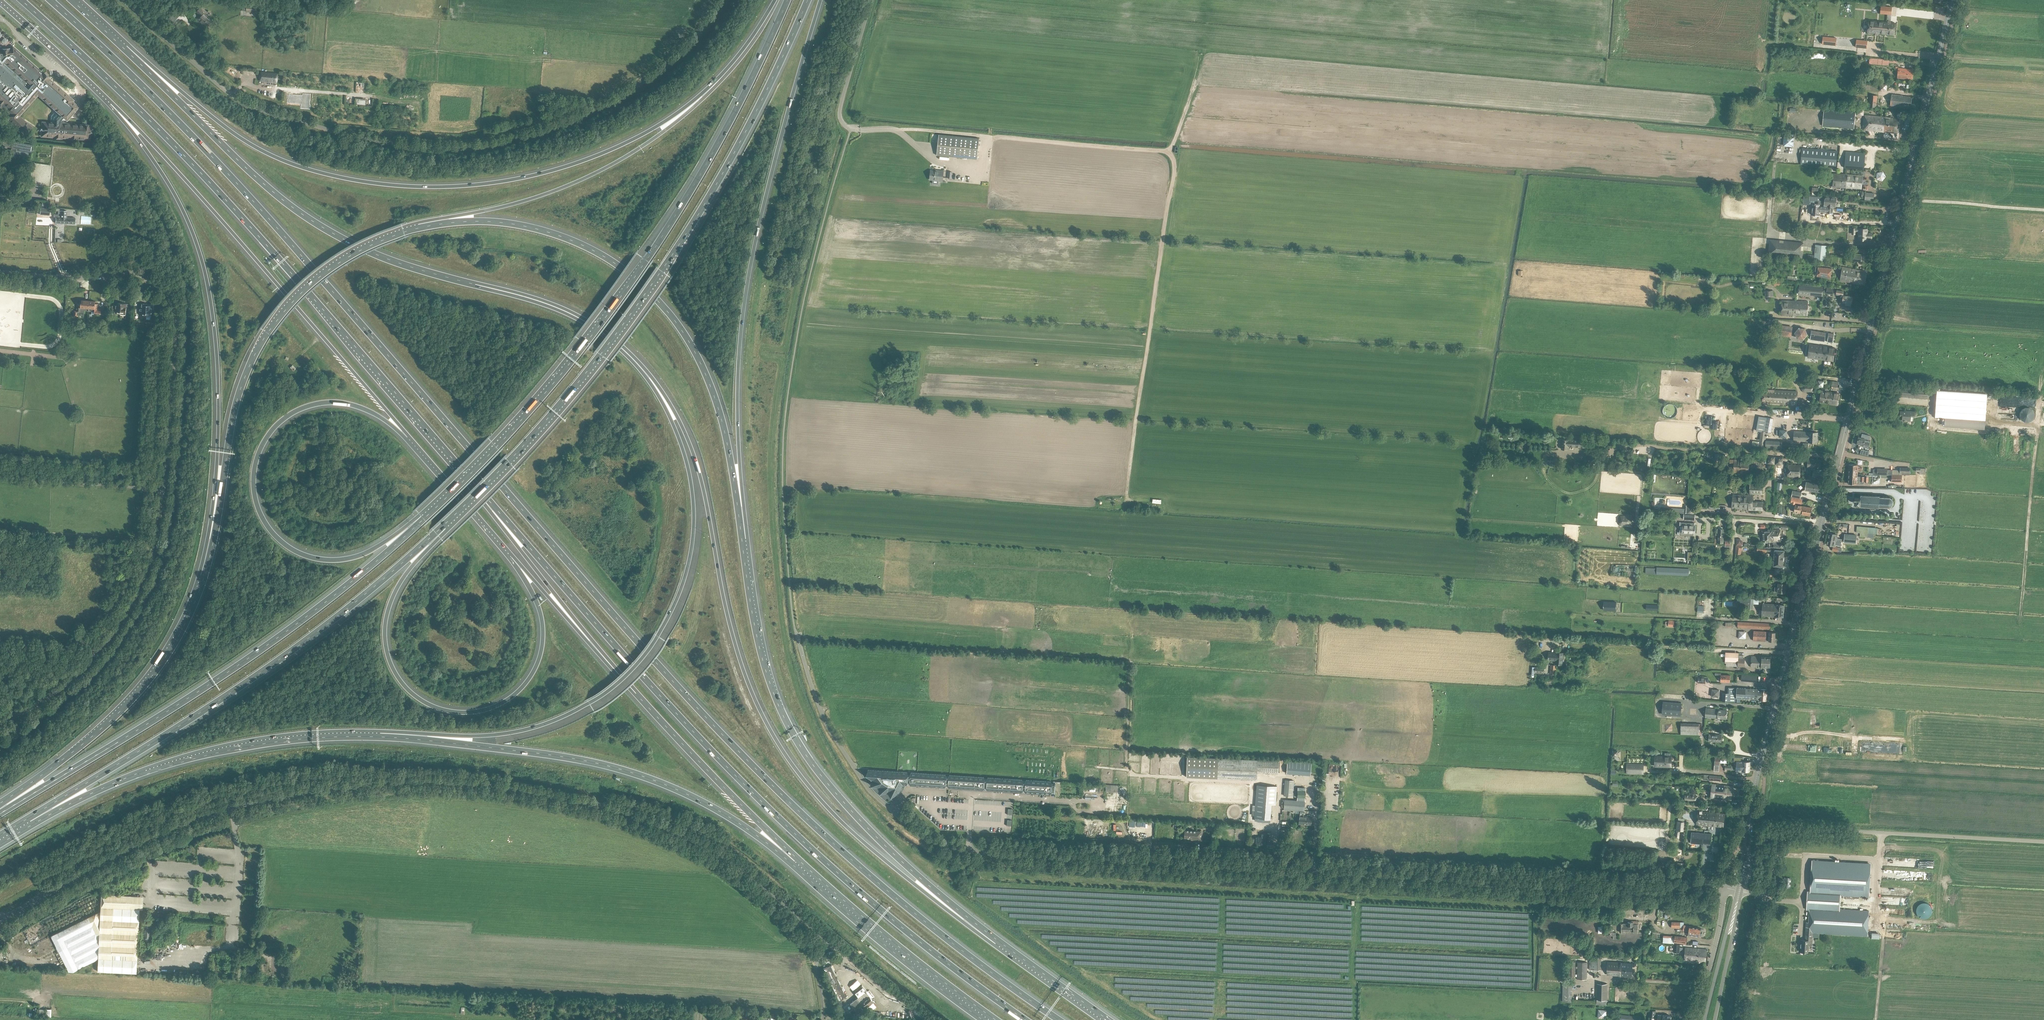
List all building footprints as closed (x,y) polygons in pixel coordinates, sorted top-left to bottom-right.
[(258,2),(258,1),(252,0),(251,5),(243,5),(243,10),(246,10),(246,12),(257,12),(257,9),(261,9),(261,3),(258,2)] [(1881,6),(1880,14),(1887,14),(1891,15),(1892,7),(1888,6),(1881,6)] [(199,15),(196,18),(197,19),(207,28),(212,22),(205,16),(206,15),(202,11),(203,10),(200,8),(196,12),(197,13),(199,15)] [(1868,20),(1867,33),(1875,34),(1875,35),(1878,35),(1879,34),(1881,21),(1868,20)] [(1881,21),(1879,34),(1894,35),(1896,23),(1891,22),(1891,21),(1888,20),(1887,22),(1881,21)] [(1825,45),(1838,46),(1838,39),(1825,38),(1825,45)] [(1856,40),(1856,48),(1867,49),(1867,41),(1856,40)] [(7,104),(13,110),(6,118),(25,135),(32,127),(18,115),(20,112),(19,112),(37,91),(56,108),(54,124),(53,124),(53,123),(43,122),(42,136),(53,137),(53,138),(62,138),(62,137),(69,138),(69,139),(78,139),(78,138),(90,139),(91,124),(83,124),(82,125),(63,123),(64,110),(66,109),(81,122),(87,115),(84,112),(85,110),(50,79),(50,78),(43,72),(13,46),(11,48),(0,49),(0,111),(7,104)] [(1897,78),(1912,80),(1913,69),(1898,68),(1897,78)] [(278,76),(278,73),(261,71),(259,74),(259,78),(260,81),(277,83),(278,80),(278,76)] [(1862,80),(1862,90),(1877,91),(1878,90),(1878,84),(1878,82),(1862,80)] [(1891,94),(1890,106),(1911,108),(1912,97),(1902,96),(1891,94)] [(288,97),(288,105),(301,106),(301,110),(309,110),(309,95),(302,95),(302,98),(288,97)] [(1877,100),(1877,95),(1870,95),(1869,107),(1876,107),(1877,100)] [(1824,109),(1822,126),(1854,129),(1856,112),(1824,109)] [(1882,131),(1883,123),(1884,117),(1865,115),(1863,130),(1882,131)] [(1882,131),(1898,133),(1899,119),(1884,117),(1883,123),(1882,131)] [(939,135),(937,155),(977,159),(979,139),(939,135)] [(1784,136),(1783,146),(1794,147),(1794,137),(1794,136),(1785,136),(1784,136)] [(4,140),(3,146),(11,148),(10,153),(15,154),(16,148),(18,149),(18,151),(32,153),(33,145),(12,141),(12,142),(10,141),(11,141),(4,140)] [(1802,148),(1801,164),(1828,167),(1828,165),(1836,166),(1837,151),(1802,148)] [(1844,168),(1864,170),(1865,154),(1846,152),(1844,168)] [(931,171),(930,179),(938,180),(938,181),(943,182),(944,171),(938,170),(938,171),(931,171)] [(1846,175),(1834,174),(1833,187),(1846,188),(1847,180),(1846,180),(1846,175)] [(1846,180),(1847,180),(1846,188),(1862,189),(1863,176),(1846,175),(1846,180)] [(16,196),(16,186),(8,186),(8,196),(16,196)] [(1824,207),(1827,207),(1827,212),(1833,213),(1833,206),(1835,206),(1836,207),(1836,206),(1837,203),(1837,202),(1836,202),(1836,197),(1825,196),(1824,206),(1824,207)] [(1819,212),(1827,212),(1827,207),(1824,207),(1824,206),(1820,206),(1820,207),(1812,206),(1812,215),(1819,215),(1819,212)] [(54,214),(54,217),(56,217),(55,223),(75,224),(75,218),(66,218),(67,211),(60,211),(60,212),(58,212),(58,214),(54,214)] [(1858,240),(1867,240),(1867,238),(1872,238),(1872,233),(1868,233),(1868,229),(1858,228),(1852,228),(1852,231),(1858,232),(1858,240)] [(1770,239),(1768,255),(1802,258),(1803,250),(1800,250),(1801,246),(1803,246),(1804,243),(1784,241),(1784,243),(1780,243),(1780,240),(1770,239)] [(1828,245),(1816,244),(1814,260),(1826,261),(1828,245)] [(1818,272),(1817,276),(1830,277),(1831,269),(1818,267),(1818,272)] [(1843,267),(1841,280),(1852,282),(1853,274),(1855,275),(1856,270),(1843,267)] [(1855,275),(1853,274),(1852,282),(1864,284),(1867,272),(1856,270),(1855,275)] [(1823,287),(1799,285),(1798,294),(1823,296),(1823,287)] [(1843,291),(1837,290),(1837,295),(1841,295),(1840,304),(1851,305),(1852,297),(1844,295),(1843,295),(1843,291)] [(89,306),(89,301),(79,300),(79,303),(81,303),(80,307),(79,307),(79,311),(74,311),(73,316),(78,316),(78,315),(84,316),(84,311),(89,311),(89,306)] [(1795,301),(1782,300),(1781,315),(1795,315),(1795,301)] [(89,301),(89,306),(89,311),(94,311),(94,314),(101,314),(101,308),(98,308),(98,303),(95,303),(95,301),(89,301)] [(1808,301),(1795,301),(1795,315),(1807,315),(1808,301)] [(118,305),(115,305),(114,314),(118,314),(118,313),(120,313),(120,314),(126,315),(126,308),(130,309),(131,304),(118,303),(118,305)] [(139,303),(138,309),(140,309),(139,315),(146,316),(146,317),(151,317),(152,306),(145,305),(145,303),(139,303)] [(1810,339),(1825,341),(1826,333),(1812,330),(1810,339)] [(1810,344),(1807,358),(1808,358),(1820,360),(1825,360),(1826,353),(1835,354),(1836,347),(1823,345),(1810,344)] [(1826,353),(1825,360),(1833,362),(1834,357),(1835,354),(1826,353)] [(1764,389),(1762,402),(1797,404),(1798,392),(1777,390),(1764,389)] [(1820,402),(1829,403),(1831,392),(1821,391),(1820,402)] [(1838,405),(1839,394),(1831,392),(1829,403),(1838,405)] [(1900,411),(1900,415),(1903,416),(1902,421),(1911,421),(1911,416),(1915,416),(1915,411),(1908,411),(1900,411)] [(1758,422),(1757,431),(1760,431),(1758,446),(1765,447),(1766,432),(1771,433),(1773,418),(1767,417),(1766,424),(1758,422)] [(1794,431),(1793,441),(1817,442),(1818,432),(1815,432),(1815,430),(1809,429),(1809,432),(1794,431)] [(1859,437),(1857,443),(1863,445),(1863,447),(1868,448),(1870,440),(1869,440),(1870,436),(1862,434),(1861,437),(1859,437)] [(1569,447),(1588,448),(1588,441),(1562,439),(1561,449),(1569,450),(1569,447)] [(1766,447),(1790,449),(1790,442),(1782,442),(1782,441),(1766,440),(1766,447)] [(1712,460),(1720,462),(1721,454),(1713,453),(1708,453),(1708,456),(1709,456),(1708,460),(1712,460)] [(1734,464),(1733,472),(1748,473),(1750,461),(1730,459),(1730,463),(1734,464)] [(1814,468),(1818,469),(1818,468),(1820,468),(1820,460),(1807,459),(1807,468),(1814,468)] [(1800,465),(1788,465),(1787,476),(1800,477),(1800,465)] [(1848,469),(1848,474),(1857,474),(1858,472),(1858,470),(1859,470),(1862,470),(1862,467),(1858,467),(1858,465),(1849,465),(1849,469),(1848,469)] [(1873,476),(1872,484),(1880,485),(1880,478),(1880,474),(1887,474),(1887,470),(1887,469),(1877,469),(1877,474),(1877,475),(1873,475),(1873,476)] [(1816,492),(1818,484),(1806,482),(1804,490),(1816,492)] [(1750,494),(1762,494),(1763,484),(1751,484),(1750,494)] [(1791,497),(1800,498),(1802,492),(1793,490),(1791,497)] [(1753,510),(1753,502),(1753,495),(1734,494),(1732,509),(1748,510),(1753,510)] [(1864,507),(1865,508),(1865,507),(1868,507),(1868,508),(1869,507),(1871,507),(1871,508),(1872,508),(1872,507),(1875,507),(1875,508),(1876,508),(1876,507),(1879,507),(1879,508),(1880,508),(1880,507),(1882,507),(1882,508),(1883,508),(1883,507),(1886,507),(1885,508),(1886,508),(1886,507),(1889,507),(1889,508),(1890,508),(1890,507),(1891,506),(1892,507),(1893,506),(1892,506),(1893,504),(1894,504),(1893,503),(1894,502),(1895,502),(1894,501),(1893,501),(1893,500),(1893,499),(1893,498),(1892,499),(1891,498),(1891,497),(1890,497),(1890,498),(1887,498),(1887,497),(1887,498),(1884,497),(1883,496),(1883,497),(1881,497),(1880,497),(1880,496),(1877,496),(1877,495),(1876,495),(1876,496),(1873,496),(1873,495),(1873,496),(1870,496),(1870,495),(1869,495),(1869,496),(1866,496),(1866,495),(1865,495),(1865,496),(1862,495),(1862,494),(1861,494),(1861,498),(1855,498),(1855,504),(1857,504),(1857,505),(1858,505),(1859,504),(1860,504),(1860,507),(1861,507),(1864,507)] [(1794,512),(1802,513),(1803,506),(1795,505),(1794,512)] [(1803,506),(1802,513),(1802,515),(1810,516),(1812,507),(1803,506)] [(1619,523),(1620,526),(1631,526),(1632,523),(1632,519),(1631,516),(1620,515),(1619,519),(1619,523)] [(1679,535),(1694,536),(1694,533),(1695,533),(1696,525),(1695,525),(1695,523),(1680,522),(1680,525),(1682,525),(1682,532),(1680,532),(1679,535)] [(1857,526),(1856,533),(1860,533),(1860,536),(1868,537),(1868,533),(1869,527),(1857,526)] [(1719,532),(1718,532),(1717,542),(1724,543),(1723,545),(1725,545),(1725,547),(1730,547),(1730,540),(1725,539),(1725,541),(1723,541),(1724,536),(1723,536),(1723,529),(1719,529),(1719,532)] [(1773,530),(1773,535),(1774,542),(1774,544),(1774,548),(1777,548),(1781,548),(1781,544),(1777,544),(1777,542),(1781,542),(1780,529),(1773,530)] [(1829,533),(1828,539),(1837,541),(1841,542),(1842,539),(1837,538),(1838,535),(1829,533)] [(1845,534),(1844,542),(1856,543),(1856,541),(1857,535),(1845,534)] [(1769,548),(1774,548),(1774,544),(1774,542),(1773,535),(1762,536),(1763,543),(1768,543),(1768,548),(1769,548)] [(1758,547),(1757,551),(1766,552),(1766,551),(1771,552),(1770,564),(1774,565),(1778,566),(1778,568),(1783,569),(1783,566),(1784,550),(1775,550),(1775,548),(1769,548),(1758,547)] [(1778,592),(1785,593),(1786,584),(1778,583),(1778,587),(1775,587),(1774,592),(1778,592)] [(1759,599),(1740,598),(1739,607),(1753,608),(1753,604),(1759,604),(1759,601),(1762,602),(1762,598),(1759,598),(1759,599)] [(1604,610),(1615,611),(1616,611),(1617,602),(1604,602),(1604,610)] [(1759,610),(1759,615),(1762,615),(1762,616),(1771,616),(1773,617),(1773,614),(1775,614),(1775,604),(1763,603),(1763,610),(1759,610)] [(1773,614),(1773,617),(1784,617),(1785,605),(1775,604),(1775,614),(1773,614)] [(1753,640),(1766,641),(1769,641),(1775,641),(1775,632),(1769,632),(1766,632),(1754,631),(1753,640)] [(1557,652),(1557,653),(1549,652),(1548,660),(1556,660),(1556,664),(1563,664),(1564,653),(1557,652)] [(1725,661),(1738,661),(1738,652),(1725,652),(1725,661)] [(1765,672),(1770,672),(1770,668),(1770,657),(1762,657),(1751,656),(1751,667),(1761,667),(1764,668),(1763,668),(1764,672),(1765,672)] [(1715,673),(1715,675),(1721,675),(1721,682),(1730,682),(1730,675),(1721,675),(1721,673),(1715,673)] [(1723,693),(1722,701),(1727,701),(1735,702),(1736,689),(1737,689),(1737,688),(1729,687),(1729,688),(1728,688),(1728,693),(1723,693)] [(1759,700),(1767,700),(1767,689),(1760,689),(1737,688),(1737,689),(1736,698),(1759,699),(1759,700)] [(1663,702),(1662,714),(1680,716),(1681,704),(1663,702)] [(1727,710),(1706,708),(1705,718),(1726,719),(1727,710)] [(1680,734),(1699,735),(1699,727),(1702,727),(1702,724),(1681,723),(1680,734)] [(1704,733),(1703,741),(1707,741),(1706,745),(1714,746),(1714,743),(1717,743),(1717,742),(1721,742),(1722,735),(1717,735),(1715,735),(1715,734),(1711,734),(1711,730),(1707,730),(1707,734),(1704,733)] [(1655,756),(1655,766),(1665,766),(1671,767),(1671,756),(1670,756),(1670,753),(1665,753),(1665,756),(1655,756)] [(1257,780),(1257,772),(1278,773),(1279,761),(1188,757),(1187,777),(1257,780)] [(1734,757),(1734,762),(1737,762),(1737,766),(1750,767),(1750,762),(1744,761),(1744,757),(1734,757)] [(1287,773),(1311,775),(1311,763),(1287,761),(1287,773)] [(1627,764),(1627,773),(1643,773),(1644,764),(1627,764)] [(987,788),(987,790),(1021,792),(1022,791),(1025,791),(1025,793),(1050,794),(1050,793),(1055,793),(1056,783),(1051,783),(1051,781),(1026,780),(1026,781),(1022,781),(1022,780),(988,777),(988,779),(984,779),(984,777),(950,775),(949,777),(945,776),(946,775),(911,772),(911,774),(907,774),(907,772),(868,770),(871,780),(878,788),(888,793),(898,794),(903,785),(906,785),(906,783),(911,784),(910,785),(945,787),(945,786),(949,786),(949,788),(983,790),(983,788),(987,788)] [(1285,780),(1284,795),(1293,796),(1294,789),(1294,781),(1285,780)] [(1712,784),(1711,791),(1724,792),(1724,791),(1727,792),(1726,795),(1732,796),(1733,786),(1712,784)] [(1272,804),(1276,805),(1277,786),(1257,785),(1255,818),(1271,819),(1272,804)] [(1294,789),(1293,796),(1297,796),(1297,797),(1305,797),(1306,788),(1298,787),(1298,789),(1294,789)] [(1724,791),(1724,792),(1711,791),(1710,798),(1731,800),(1732,796),(1726,795),(1727,792),(1724,791)] [(1684,800),(1697,802),(1698,795),(1685,794),(1684,800)] [(1282,801),(1282,807),(1284,807),(1284,810),(1293,810),(1293,813),(1296,813),(1296,810),(1301,811),(1301,813),(1300,816),(1299,816),(1299,824),(1311,825),(1312,817),(1304,817),(1304,811),(1305,801),(1297,800),(1285,799),(1285,800),(1285,802),(1283,802),(1282,801)] [(1709,825),(1710,815),(1709,815),(1710,812),(1698,811),(1697,824),(1709,825)] [(1710,812),(1709,815),(1710,815),(1709,825),(1723,827),(1725,814),(1710,812)] [(1197,833),(1197,831),(1185,830),(1184,838),(1193,839),(1193,840),(1202,841),(1203,834),(1197,833)] [(1692,832),(1690,843),(1703,844),(1704,833),(1692,832)] [(1704,833),(1703,844),(1710,845),(1712,834),(1704,833)] [(1800,940),(1799,951),(1808,952),(1808,945),(1812,945),(1812,933),(1867,936),(1869,910),(1839,909),(1840,894),(1869,896),(1870,864),(1812,861),(1810,891),(1808,891),(1806,909),(1809,909),(1808,922),(1806,922),(1805,940),(1800,940)] [(140,909),(131,896),(101,895),(101,912),(51,937),(69,972),(74,972),(99,959),(98,972),(137,973),(138,960),(140,909)] [(1917,907),(1917,908),(1917,909),(1917,911),(1917,912),(1917,913),(1917,914),(1918,915),(1918,916),(1919,916),(1920,917),(1921,917),(1921,918),(1922,918),(1923,918),(1924,918),(1925,918),(1926,918),(1927,918),(1928,917),(1929,917),(1930,916),(1931,915),(1931,914),(1932,913),(1932,912),(1932,911),(1932,910),(1932,909),(1932,908),(1931,907),(1931,906),(1930,905),(1929,904),(1928,904),(1927,903),(1926,903),(1925,903),(1924,903),(1923,903),(1922,903),(1921,903),(1921,904),(1920,904),(1919,905),(1918,906),(1917,907)] [(153,922),(143,922),(143,926),(146,926),(146,933),(143,933),(142,941),(152,941),(153,922)] [(1628,924),(1620,924),(1620,932),(1624,932),(1624,931),(1633,931),(1633,932),(1638,932),(1638,928),(1628,928),(1628,924)] [(1688,934),(1693,935),(1694,931),(1695,931),(1696,927),(1690,926),(1684,925),(1683,927),(1683,930),(1689,931),(1688,934)] [(1613,939),(1615,939),(1617,939),(1617,935),(1616,935),(1616,933),(1615,932),(1613,932),(1613,927),(1606,928),(1606,933),(1610,933),(1610,936),(1613,936),(1613,939)] [(1694,931),(1693,935),(1699,936),(1702,936),(1703,929),(1701,929),(1701,928),(1696,927),(1695,931),(1694,931)] [(1675,944),(1674,952),(1679,952),(1682,952),(1683,948),(1680,947),(1680,944),(1675,944)] [(1685,948),(1685,953),(1706,956),(1707,950),(1685,948)] [(1706,962),(1706,956),(1685,953),(1685,960),(1706,962)] [(1601,957),(1590,957),(1590,969),(1601,969),(1601,957)] [(1587,962),(1578,962),(1578,968),(1578,979),(1587,979),(1587,962)] [(1608,975),(1632,977),(1633,964),(1609,962),(1608,975)] [(1597,1000),(1597,1004),(1607,1004),(1607,1000),(1608,984),(1597,983),(1597,1000)] [(874,999),(874,998),(873,997),(872,998),(866,991),(867,991),(866,990),(861,985),(854,991),(857,993),(856,994),(858,997),(850,1003),(855,1008),(854,1008),(859,1014),(864,1010),(863,1009),(867,1007),(874,1001),(873,1000),(874,999)] [(1572,985),(1564,985),(1563,1001),(1572,1001),(1572,985)]
